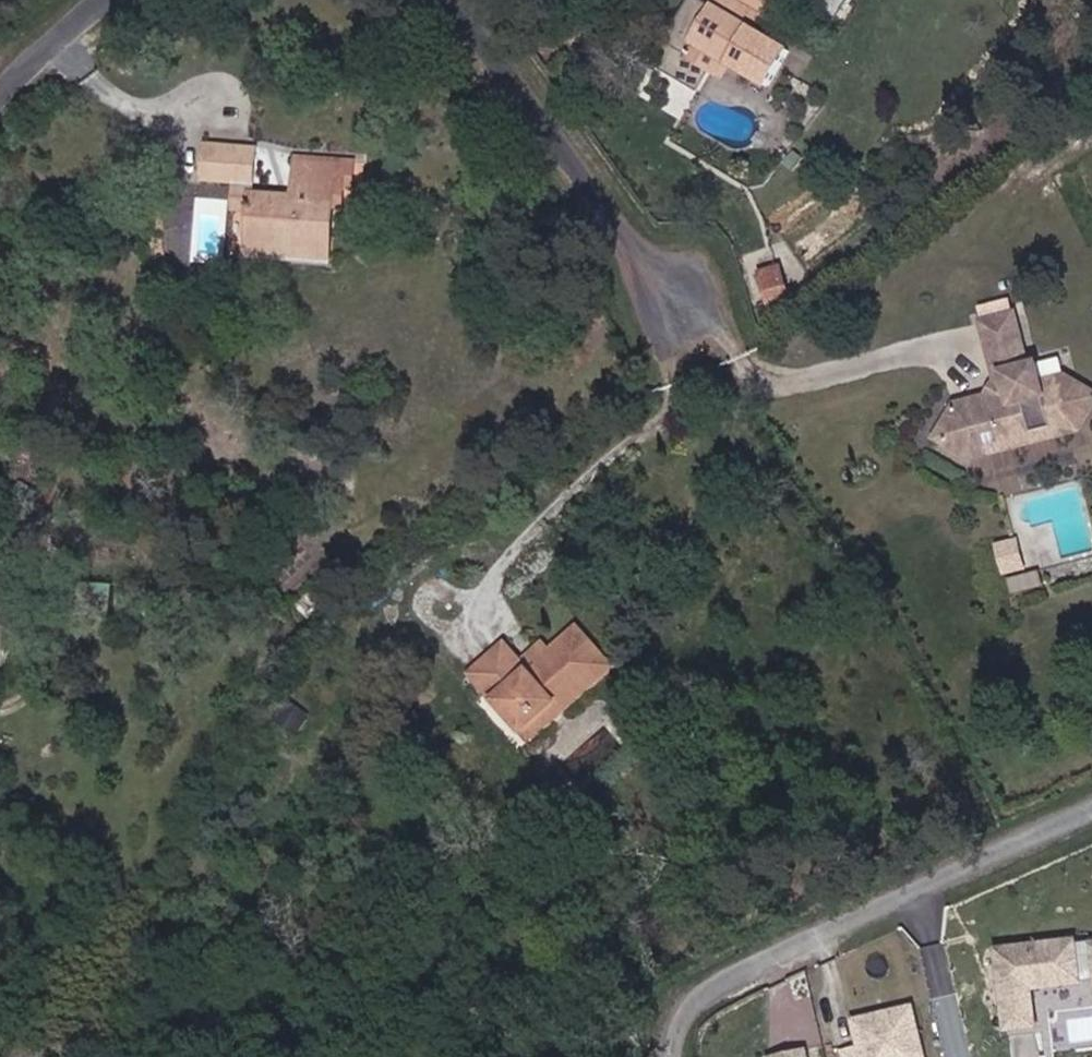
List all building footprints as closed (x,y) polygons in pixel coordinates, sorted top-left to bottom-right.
[(742,3),(737,0),(711,0),(691,36),(718,52),(725,40),(736,46),(774,69),(794,34),(756,11),(763,0),(744,0),(742,3)] [(736,46),(725,40),(718,52),(730,58),(736,46)] [(259,175),(260,143),(204,141),(203,175),(259,175)] [(298,152),(296,190),(253,187),(252,206),(250,236),(291,237),(291,245),(329,246),(332,197),(345,198),(345,183),(356,183),(357,155),(298,152)] [(253,187),(253,179),(228,178),(227,206),(252,206),(253,187)] [(227,238),(245,238),(245,213),(227,213),(227,238)] [(329,257),(329,246),(291,245),(291,237),(250,236),(249,253),(329,257)] [(764,299),(789,296),(785,264),(760,267),(764,299)] [(1018,311),(981,318),(995,383),(984,398),(955,403),(936,433),(955,445),(966,427),(973,442),(1065,423),(1087,390),(1062,373),(1039,378),(1036,361),(1029,363),(1018,311)] [(1062,373),(1059,357),(1036,361),(1039,378),(1062,373)] [(1001,557),(999,542),(979,545),(983,560),(1001,557)] [(504,645),(472,673),(515,721),(531,707),(537,714),(574,683),(584,694),(614,668),(575,622),(546,647),(523,667),(512,654),(504,645)] [(523,667),(546,647),(536,634),(512,654),(523,667)] [(531,738),(584,694),(574,683),(537,714),(531,707),(515,721),(531,738)] [(1003,958),(1011,1037),(1038,1035),(1035,996),(1087,992),(1085,981),(1091,980),(1091,953),(1003,958)] [(903,1002),(846,1016),(850,1034),(855,1036),(857,1043),(836,1048),(838,1056),(916,1056),(903,1002)] [(796,1046),(762,1055),(762,1056),(799,1056),(796,1046)]
